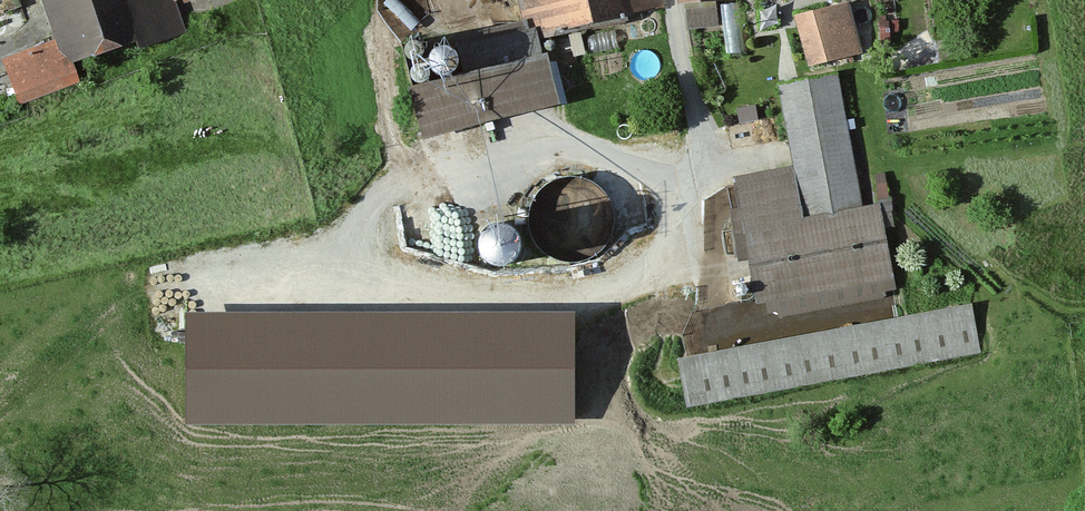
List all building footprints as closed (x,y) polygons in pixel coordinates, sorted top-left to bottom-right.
[(50,44),(1,63),(19,109),(77,87),(71,72),(132,48),(135,55),(183,36),(169,0),(33,0),(50,44)] [(520,26),(522,25),(524,36),(530,35),(533,45),(661,9),(659,0),(513,0),(520,26)] [(672,8),(677,7),(678,14),(684,14),(686,33),(714,30),(712,7),(739,4),(738,0),(671,0),(672,8)] [(858,55),(844,6),(790,22),(804,70),(858,55)] [(524,36),(522,25),(520,26),(451,44),(459,77),(403,91),(417,143),(550,108),(538,60),(537,60),(533,45),(530,35),(524,36)] [(887,25),(875,26),(877,39),(888,37),(887,25)] [(860,210),(835,77),(773,89),(789,169),(729,180),(735,211),(726,212),(735,265),(744,263),(752,306),(763,304),(765,315),(893,291),(877,207),(860,210)] [(610,230),(609,213),(602,198),(590,186),(574,180),(557,181),(542,188),(530,201),(524,216),(525,233),(532,249),(544,260),(560,266),(577,265),(593,258),(604,246),(610,230)] [(513,261),(517,255),(519,249),(519,242),(516,235),(512,230),(506,226),(499,225),(493,225),(486,228),(481,233),(478,239),(477,246),(478,253),(482,259),(487,264),(494,267),(501,267),(507,265),(513,261)] [(972,307),(678,360),(686,404),(979,350),(972,307)] [(569,319),(193,320),(193,418),(569,417),(569,319)]
